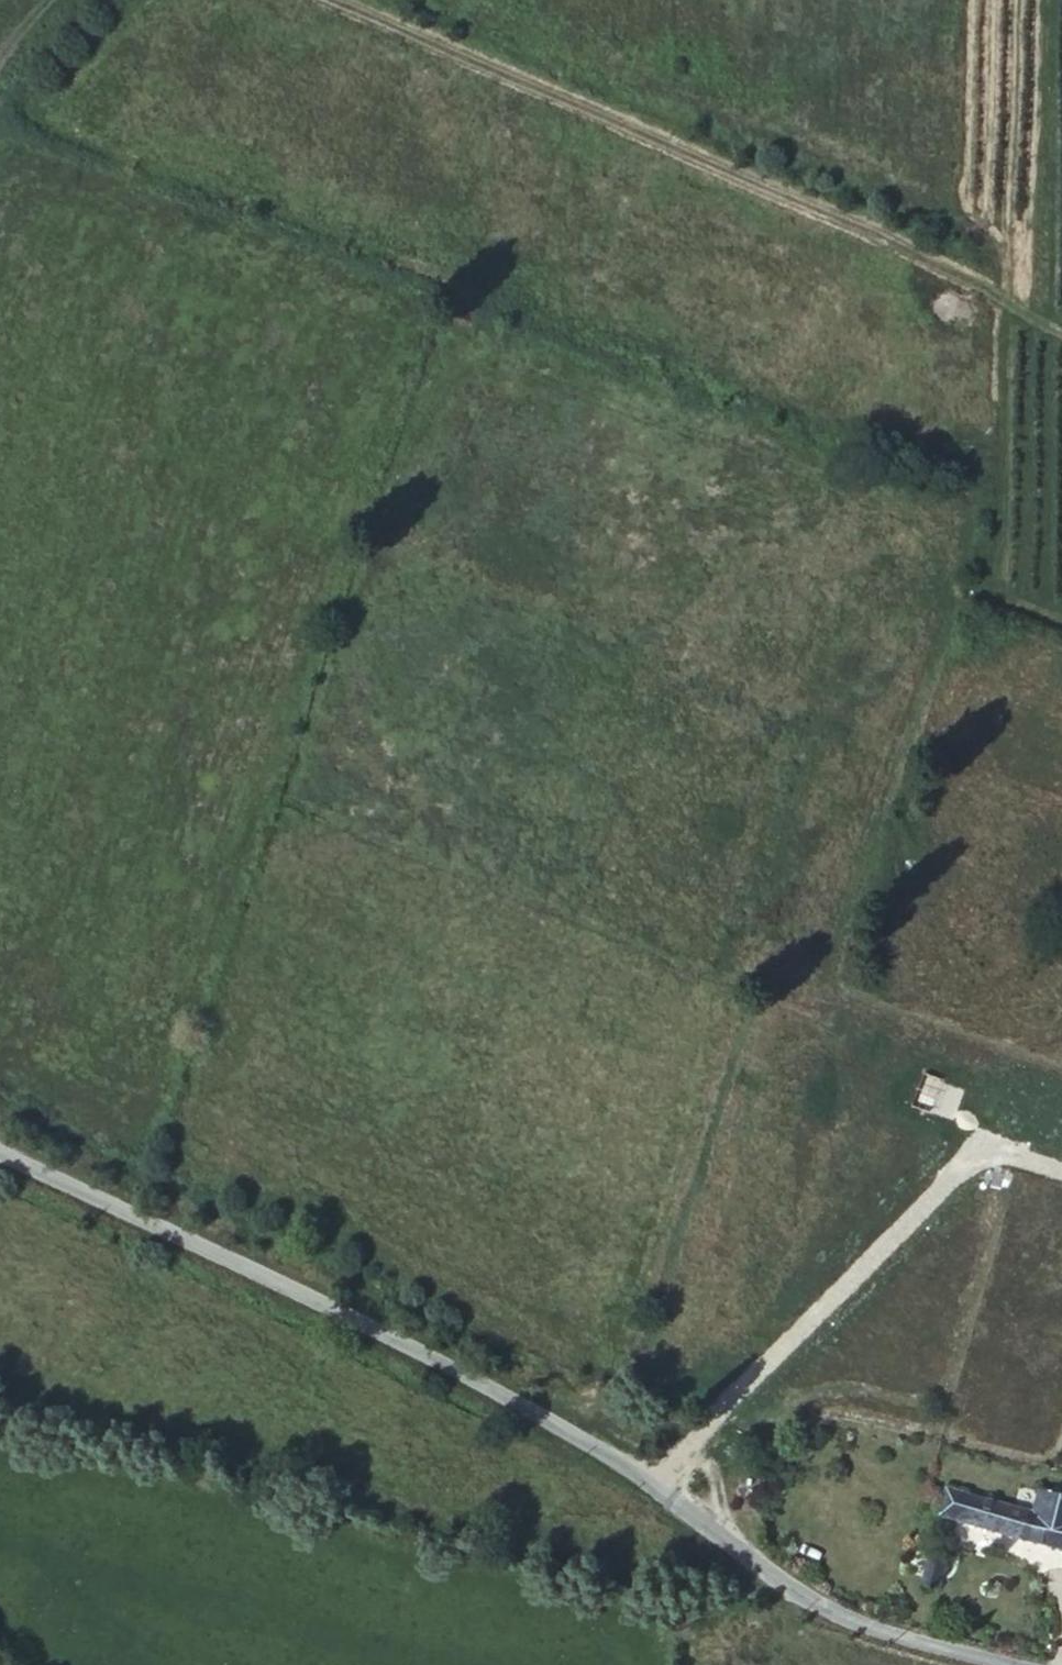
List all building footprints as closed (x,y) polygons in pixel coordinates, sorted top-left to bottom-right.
[(976,1537),(984,1504),(962,1500),(955,1532),(976,1537)] [(976,1537),(979,1538),(1061,1558),(1061,1502),(1061,1501),(1057,1521),(984,1504),(976,1537)]
